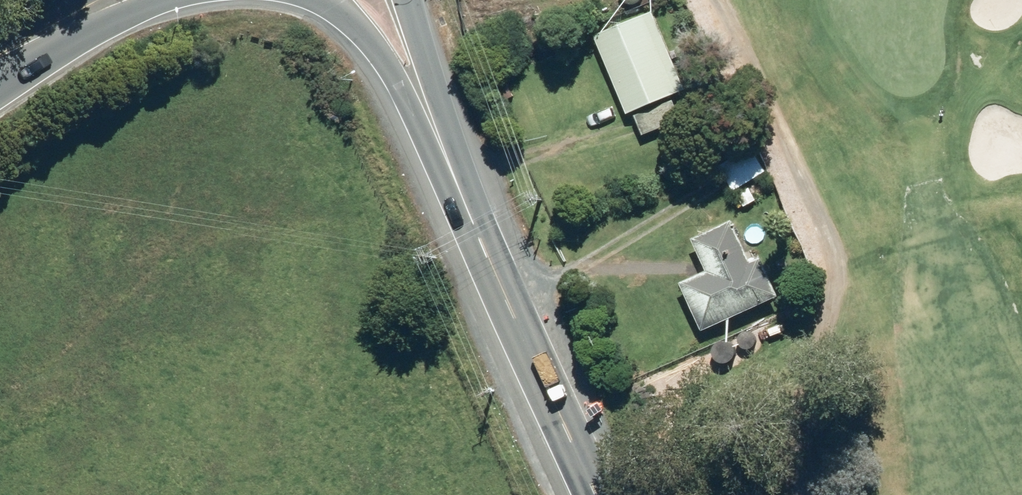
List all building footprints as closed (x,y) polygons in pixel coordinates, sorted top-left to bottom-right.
[(594,36),(626,113),(684,89),(652,12),(594,36)] [(642,135),(680,120),(671,100),(634,116),(642,135)] [(732,191),(765,170),(753,152),(721,172),(732,191)] [(755,200),(748,188),(736,194),(743,207),(755,200)] [(702,332),(777,296),(759,258),(750,262),(730,220),(691,238),(706,270),(679,282),(702,332)]
